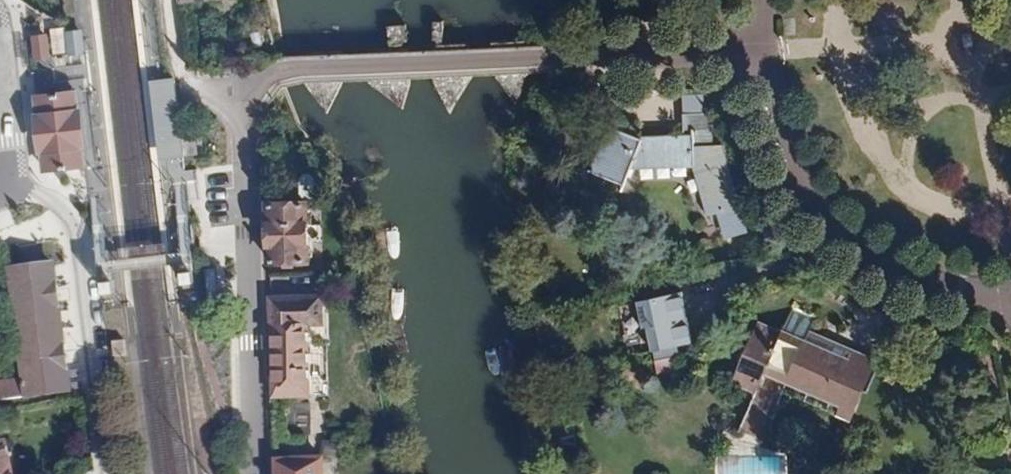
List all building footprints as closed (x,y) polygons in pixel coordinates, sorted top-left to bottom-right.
[(82,29),(66,31),(68,55),(84,54),(82,29)] [(46,34),(30,36),(33,60),(49,59),(46,34)] [(65,66),(65,56),(55,57),(55,66),(65,66)] [(151,81),(149,81),(158,159),(161,159),(173,157),(184,156),(175,78),(169,79),(164,79),(151,81)] [(39,96),(30,97),(32,114),(33,115),(29,116),(34,157),(37,156),(36,158),(38,175),(57,173),(57,171),(64,170),(65,172),(83,170),(81,151),(84,151),(79,110),(77,111),(75,92),(56,94),(56,96),(49,97),(48,95),(39,96)] [(701,133),(648,138),(614,127),(598,172),(630,187),(638,168),(705,163),(715,212),(746,206),(732,141),(720,143),(718,126),(700,128),(701,133)] [(196,155),(196,141),(185,141),(186,155),(196,155)] [(580,202),(582,177),(562,175),(560,201),(580,202)] [(105,295),(111,295),(110,282),(110,273),(110,268),(118,267),(121,267),(122,275),(142,273),(159,272),(166,271),(166,263),(172,263),(177,262),(177,264),(178,274),(178,286),(184,285),(190,285),(190,273),(190,264),(190,254),(189,252),(189,250),(189,249),(189,247),(189,246),(189,244),(189,243),(189,241),(189,239),(188,238),(188,237),(188,236),(188,235),(188,233),(188,231),(188,230),(188,228),(188,227),(187,225),(187,223),(187,216),(187,214),(186,213),(186,211),(186,209),(186,208),(186,206),(186,205),(186,203),(186,201),(186,200),(185,198),(185,197),(185,195),(185,193),(185,192),(185,190),(185,189),(185,187),(181,187),(177,188),(177,189),(177,191),(177,193),(178,194),(178,196),(178,197),(178,199),(178,200),(178,202),(178,204),(178,205),(179,207),(179,208),(179,210),(179,212),(179,213),(179,215),(179,216),(180,224),(180,226),(180,227),(180,229),(180,230),(180,232),(181,234),(181,235),(181,237),(181,238),(181,240),(181,242),(181,243),(181,245),(181,246),(182,248),(182,249),(182,251),(182,253),(182,254),(171,255),(165,256),(164,248),(156,248),(140,250),(120,252),(121,260),(117,260),(105,261),(105,260),(104,258),(104,257),(104,255),(104,254),(104,252),(104,250),(104,249),(104,247),(104,246),(103,244),(103,242),(103,241),(103,239),(103,238),(103,236),(103,235),(103,233),(102,231),(102,224),(102,222),(102,220),(102,219),(101,217),(101,216),(101,214),(101,212),(101,211),(101,209),(101,208),(101,206),(100,205),(100,203),(100,201),(100,200),(100,198),(100,197),(100,195),(97,195),(92,196),(92,197),(93,199),(93,200),(93,202),(93,204),(93,205),(93,207),(93,208),(93,210),(93,211),(94,213),(94,215),(94,216),(94,218),(94,219),(94,221),(94,223),(94,224),(95,232),(95,234),(95,235),(95,237),(95,238),(96,240),(96,242),(96,243),(96,245),(96,246),(96,247),(96,248),(96,249),(96,251),(97,253),(97,254),(97,256),(97,257),(97,259),(97,260),(97,262),(98,273),(98,283),(98,295),(105,295)] [(262,203),(260,203),(260,223),(260,227),(260,234),(260,241),(260,249),(260,252),(260,267),(262,267),(264,267),(274,267),(274,269),(293,269),(293,267),(303,267),(307,267),(307,252),(307,248),(307,241),(307,234),(307,227),(307,223),(307,203),(303,203),(293,203),(290,203),(277,203),(274,203),(263,203),(262,203)] [(53,260),(5,266),(22,398),(70,391),(53,260)] [(689,382),(681,342),(700,338),(689,290),(649,298),(655,323),(660,322),(665,345),(654,348),(662,387),(689,382)] [(270,296),(267,296),(268,331),(268,336),(269,348),(269,354),(269,365),(269,370),(270,382),(270,398),(273,398),(307,398),(307,330),(307,327),(322,327),(323,295),(270,296)] [(739,380),(872,437),(902,363),(835,334),(829,345),(811,337),(822,312),(798,302),(787,327),(765,318),(739,380)] [(739,433),(760,440),(770,406),(750,400),(739,433)] [(6,439),(0,440),(0,473),(13,473),(6,439)] [(271,457),(271,473),(322,473),(322,456),(271,457)]
